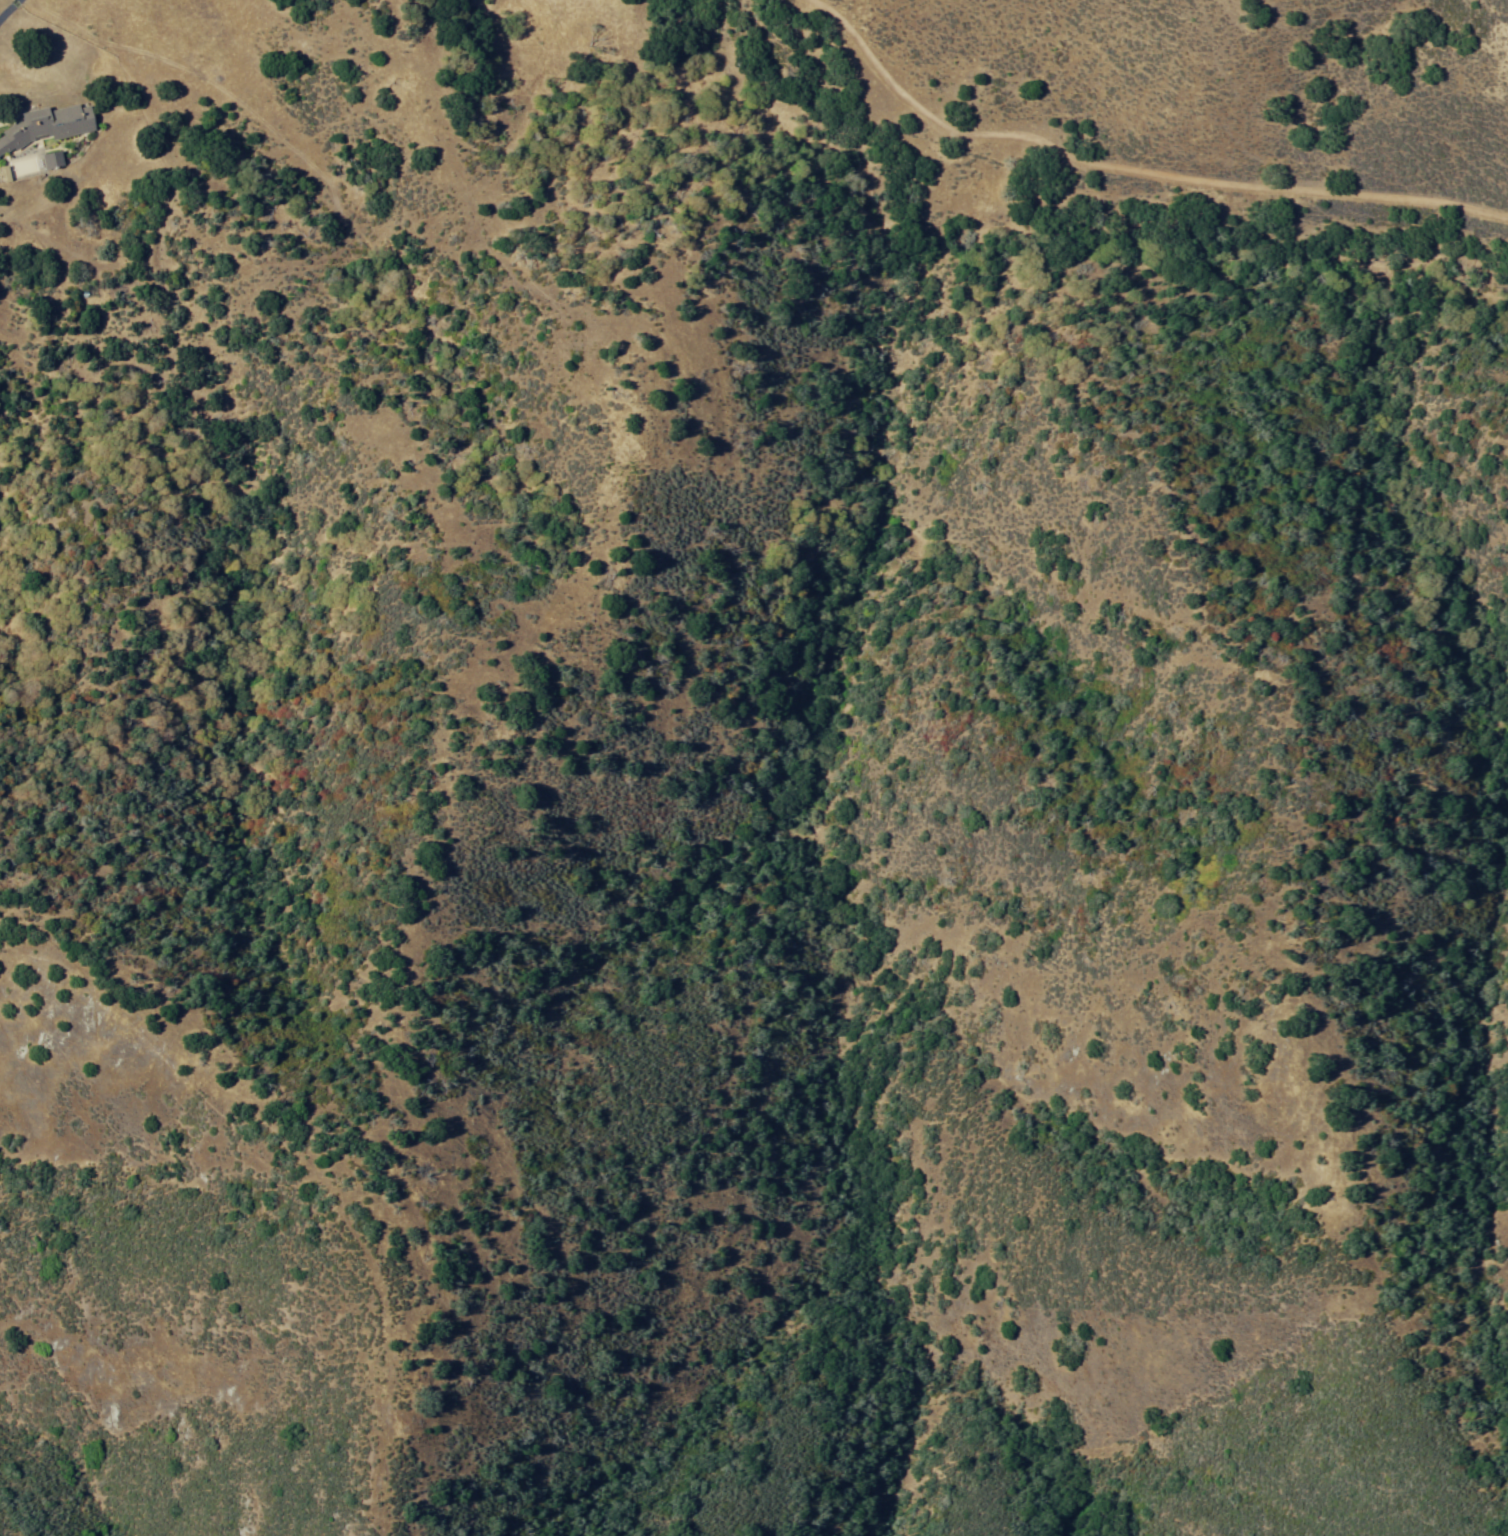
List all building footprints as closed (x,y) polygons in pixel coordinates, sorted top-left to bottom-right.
[(90,108),(87,102),(30,113),(0,134),(0,158),(11,151),(18,149),(38,136),(50,134),(53,139),(95,131),(90,108)]
